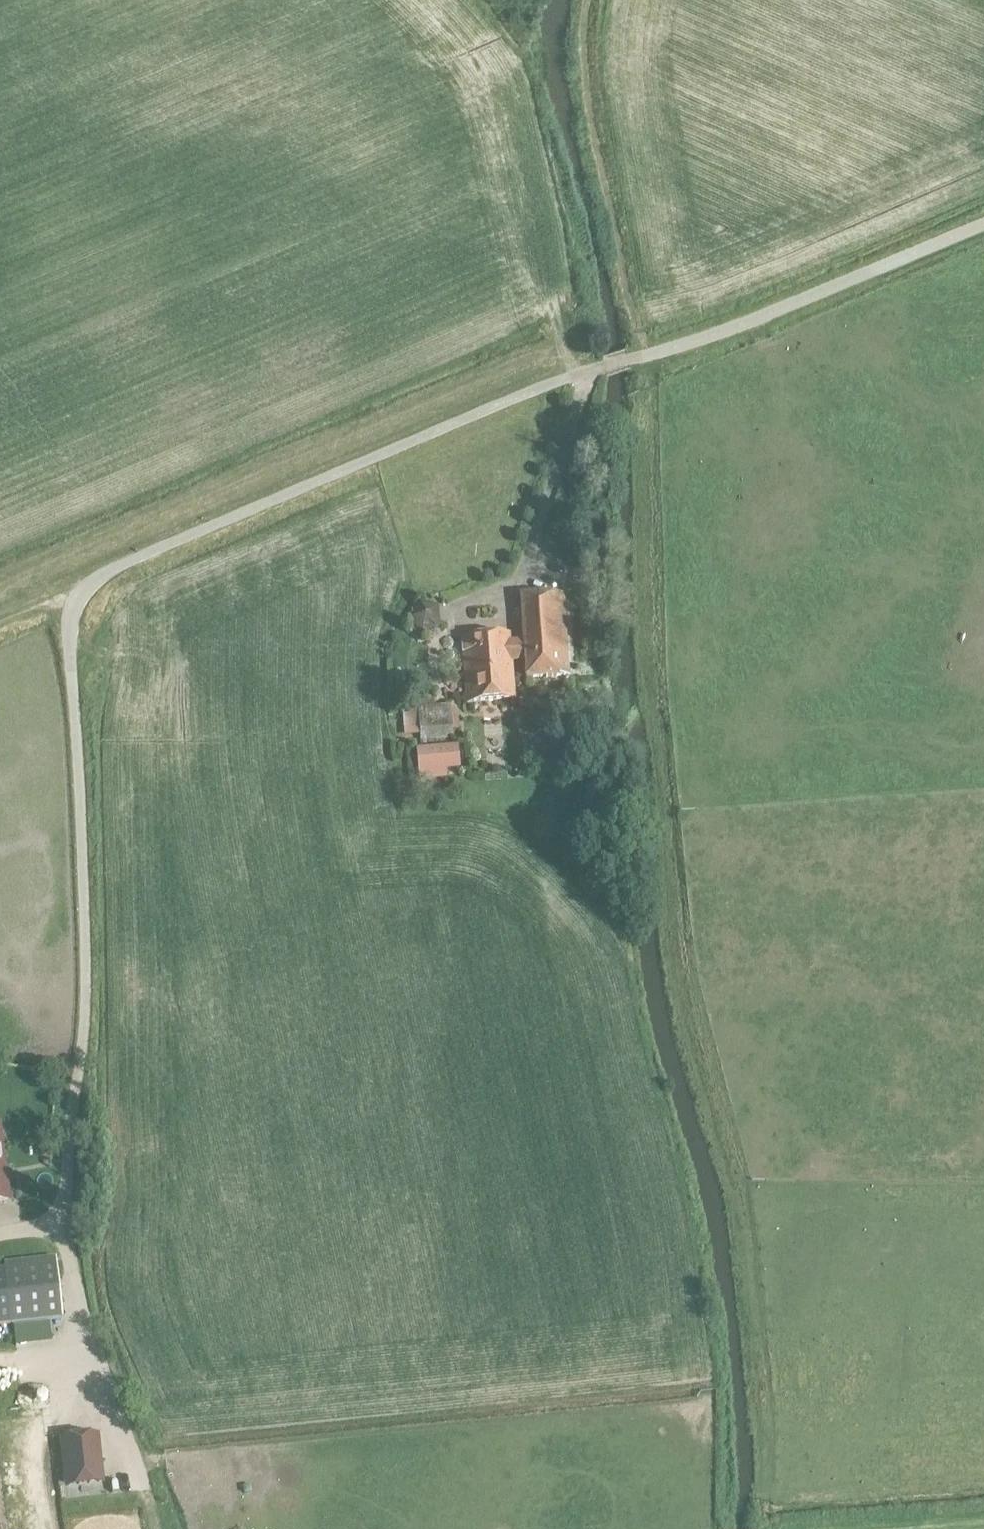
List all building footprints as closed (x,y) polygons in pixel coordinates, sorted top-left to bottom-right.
[(569,659),(565,594),(520,595),(522,640),(524,662),(569,659)] [(407,620),(421,635),(440,627),(439,606),(418,601),(407,620)] [(522,640),(511,641),(511,635),(460,639),(465,703),(516,699),(513,662),(524,662),(522,640)] [(570,676),(569,659),(524,662),(525,679),(570,676)] [(417,710),(403,711),(404,737),(420,737),(420,745),(426,745),(425,741),(453,739),(452,732),(459,732),(457,700),(444,700),(445,706),(434,706),(434,698),(417,698),(417,710)] [(458,747),(416,751),(418,772),(460,768),(458,747)] [(6,1268),(0,1269),(0,1326),(12,1325),(61,1320),(54,1259),(6,1264),(6,1268)] [(100,1478),(96,1438),(64,1442),(68,1481),(100,1478)] [(24,1526),(21,1489),(0,1491),(0,1528),(24,1526)]
